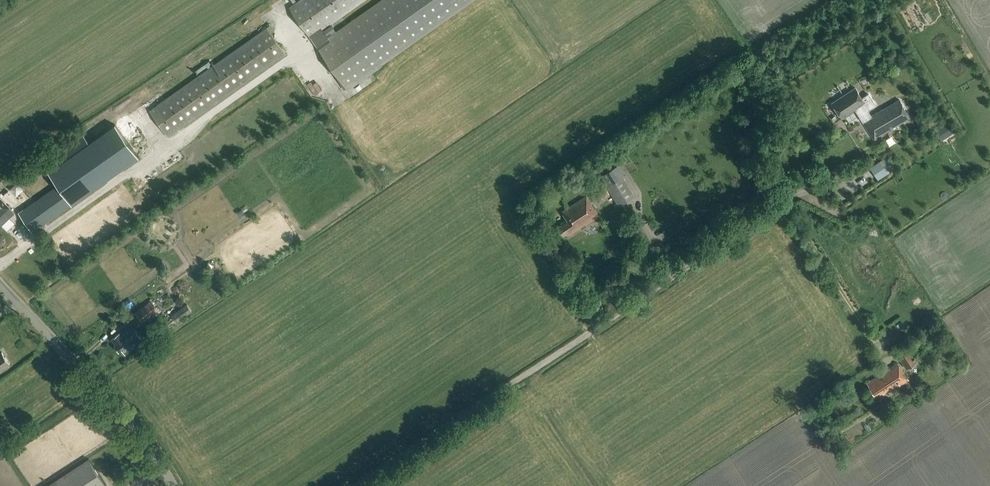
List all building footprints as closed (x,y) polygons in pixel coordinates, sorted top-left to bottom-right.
[(318,47),(347,90),(382,66),(381,65),(474,0),(380,0),(336,31),(330,23),(363,0),(300,0),(292,6),(290,7),(318,47)] [(287,54),(272,34),(268,27),(150,110),(169,137),(287,54)] [(854,88),(831,104),(841,119),(854,110),(874,141),(884,135),(883,133),(888,130),(890,132),(898,127),(896,125),(909,117),(899,99),(871,116),(867,111),(876,106),(868,93),(861,98),(854,88)] [(949,121),(935,130),(942,141),(956,131),(949,121)] [(138,129),(19,212),(33,232),(152,149),(138,129)] [(53,155),(62,167),(92,146),(83,134),(53,155)] [(633,156),(630,151),(619,157),(623,162),(633,156)] [(879,161),(869,167),(878,180),(887,174),(879,161)] [(634,197),(622,177),(615,167),(603,174),(609,185),(606,187),(617,207),(634,197)] [(23,190),(16,183),(10,190),(16,196),(23,190)] [(604,186),(595,192),(601,200),(610,195),(604,186)] [(558,207),(568,201),(563,195),(554,201),(558,207)] [(566,236),(598,215),(586,196),(561,211),(567,221),(558,227),(563,235),(565,234),(566,236)] [(1,226),(14,213),(0,198),(0,225),(1,226)] [(137,316),(142,323),(158,311),(151,301),(135,313),(137,316)] [(177,322),(192,311),(186,304),(171,315),(177,322)] [(133,329),(142,323),(137,316),(129,323),(131,326),(133,329)] [(115,345),(119,352),(121,350),(125,355),(133,349),(132,347),(142,340),(133,329),(131,326),(120,334),(119,333),(112,338),(116,344),(115,345)] [(910,348),(898,355),(906,368),(918,361),(910,348)] [(10,363),(2,352),(0,353),(0,370),(10,363)] [(876,396),(882,392),(883,394),(899,384),(900,386),(909,380),(898,363),(889,369),(890,370),(878,378),(877,376),(867,383),(876,396)] [(847,387),(838,393),(842,398),(850,392),(847,387)] [(106,485),(89,459),(47,485),(106,485)]
